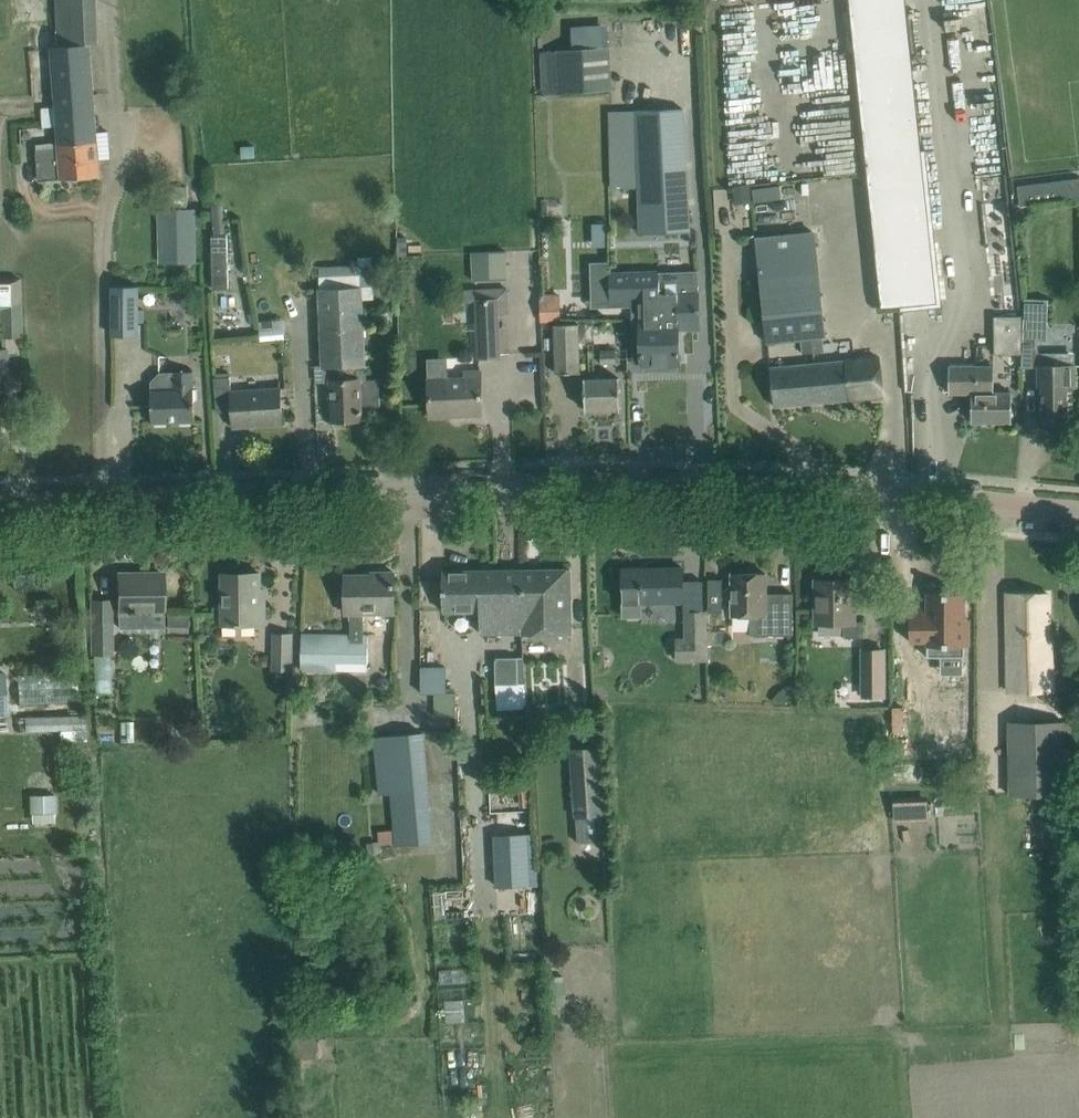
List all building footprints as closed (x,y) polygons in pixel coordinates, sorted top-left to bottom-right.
[(883,306),(938,301),(907,0),(851,0),(883,306)] [(609,91),(607,28),(567,29),(568,51),(541,52),(542,93),(609,91)] [(59,147),(37,149),(37,158),(39,180),(100,175),(99,156),(110,155),(108,128),(97,129),(91,43),(56,46),(52,46),(56,106),(42,107),(43,124),(57,123),(59,147)] [(690,231),(683,108),(636,109),(636,110),(611,110),(613,187),(639,186),(640,233),(690,231)] [(1018,186),(1019,193),(1020,202),(1020,205),(1078,198),(1078,179),(1018,186)] [(741,202),(787,197),(785,182),(739,187),(741,202)] [(219,224),(229,223),(227,198),(218,199),(219,224)] [(160,209),(161,262),(196,261),(195,208),(160,209)] [(814,231),(758,237),(767,342),(802,338),(804,353),(823,351),(821,336),(824,335),(814,231)] [(217,267),(234,267),(233,234),(216,234),(217,267)] [(489,252),(472,253),(473,280),(490,279),(508,279),(507,251),(489,252)] [(698,270),(676,271),(677,280),(677,298),(678,317),(682,317),(682,327),(684,327),(700,326),(699,297),(698,270)] [(658,271),(593,273),(594,300),(612,299),(631,299),(632,325),(633,358),(642,358),(642,364),(642,366),(645,366),(645,368),(648,370),(656,370),(659,368),(659,366),(661,366),(658,287),(658,271)] [(676,271),(658,271),(658,287),(661,366),(664,366),(664,368),(666,370),(675,370),(677,367),(677,365),(679,365),(679,363),(678,327),(678,317),(677,287),(676,271)] [(19,277),(0,278),(0,310),(1,310),(1,335),(20,335),(19,277)] [(112,334),(139,334),(139,285),(112,285),(112,334)] [(508,314),(507,288),(464,290),(464,303),(476,302),(479,358),(500,357),(499,327),(499,314),(508,314)] [(362,289),(320,290),(324,382),(331,382),(366,381),(366,379),(362,289)] [(560,294),(541,294),(541,322),(560,322),(560,294)] [(1048,300),(1024,299),(1022,367),(1037,367),(1037,386),(1042,386),(1043,404),(1041,404),(1041,407),(1042,407),(1043,421),(1068,421),(1067,386),(1075,386),(1075,364),(1039,364),(1039,346),(1048,346),(1054,341),(1055,324),(1048,324),(1048,300)] [(1022,316),(994,316),(994,353),(1022,353),(1022,316)] [(557,373),(580,372),(578,323),(555,324),(557,373)] [(617,363),(617,350),(601,350),(602,363),(617,363)] [(883,395),(880,357),(845,360),(847,399),(883,395)] [(427,359),(428,378),(430,416),(483,414),(481,370),(465,370),(465,377),(450,378),(449,358),(427,359)] [(770,367),(774,406),(847,399),(845,360),(770,367)] [(949,366),(950,370),(949,393),(972,393),(972,422),(1011,422),(1011,400),(1011,392),(994,392),(993,366),(949,366)] [(193,371),(174,371),(160,372),(151,382),(152,422),(195,420),(194,388),(193,371)] [(230,376),(214,377),(215,389),(231,388),(230,376)] [(366,381),(331,382),(332,421),(362,419),(361,406),(380,405),(379,378),(366,379),(366,381)] [(585,379),(585,387),(586,409),(620,408),(619,378),(585,379)] [(231,388),(215,389),(216,411),(232,410),(233,425),(283,422),(281,400),(281,388),(231,392),(231,388)] [(623,568),(623,590),(624,615),(641,615),(640,602),(683,602),(683,567),(623,568)] [(569,569),(522,569),(522,570),(522,633),(570,633),(569,569)] [(443,570),(443,610),(480,610),(480,634),(522,633),(522,570),(443,570)] [(361,579),(361,574),(346,575),(346,612),(350,612),(351,634),(302,635),(303,670),(368,670),(368,635),(364,635),(364,612),(394,612),(394,571),(372,571),(373,579),(361,579)] [(222,573),(222,595),(223,624),(265,624),(265,603),(260,603),(260,572),(222,573)] [(163,573),(119,574),(119,596),(119,611),(119,628),(134,628),(163,628),(163,611),(163,596),(163,573)] [(732,573),(732,595),(732,615),(751,615),(751,635),(793,635),(793,615),(793,593),(776,593),(776,602),(766,602),(766,573),(732,573)] [(816,579),(816,601),(816,623),(844,623),(844,637),(864,637),(864,621),(855,621),(854,579),(816,579)] [(1007,592),(1008,637),(1008,691),(1053,689),(1049,635),(1048,593),(1007,592)] [(965,657),(965,593),(927,593),(927,610),(910,610),(910,641),(927,641),(927,657),(965,657)] [(93,601),(94,655),(96,693),(112,692),(110,654),(111,654),(110,600),(93,601)] [(706,611),(685,612),(686,638),(677,639),(678,659),(707,659),(706,611)] [(273,631),(273,666),(290,667),(291,631),(273,631)] [(864,696),(884,696),(884,649),(863,649),(864,696)] [(524,685),(523,656),(496,657),(496,686),(524,685)] [(446,666),(422,667),(422,693),(435,692),(446,692),(446,666)] [(73,701),(72,674),(18,676),(19,704),(73,701)] [(381,678),(377,682),(378,687),(382,690),(387,690),(390,686),(390,681),(386,677),(381,678)] [(446,692),(435,692),(435,717),(456,717),(456,693),(446,693),(446,692)] [(1009,722),(1010,795),(1065,794),(1064,721),(1009,722)] [(422,732),(374,736),(380,793),(391,792),(397,845),(432,842),(422,732)] [(602,813),(598,747),(571,749),(576,815),(602,813)] [(53,796),(30,796),(31,813),(53,812),(53,796)] [(928,821),(926,796),(894,798),(895,823),(928,821)] [(60,824),(60,813),(35,813),(35,823),(60,824)] [(528,834),(494,835),(496,886),(531,885),(528,834)] [(379,843),(367,845),(369,855),(380,854),(379,843)]
